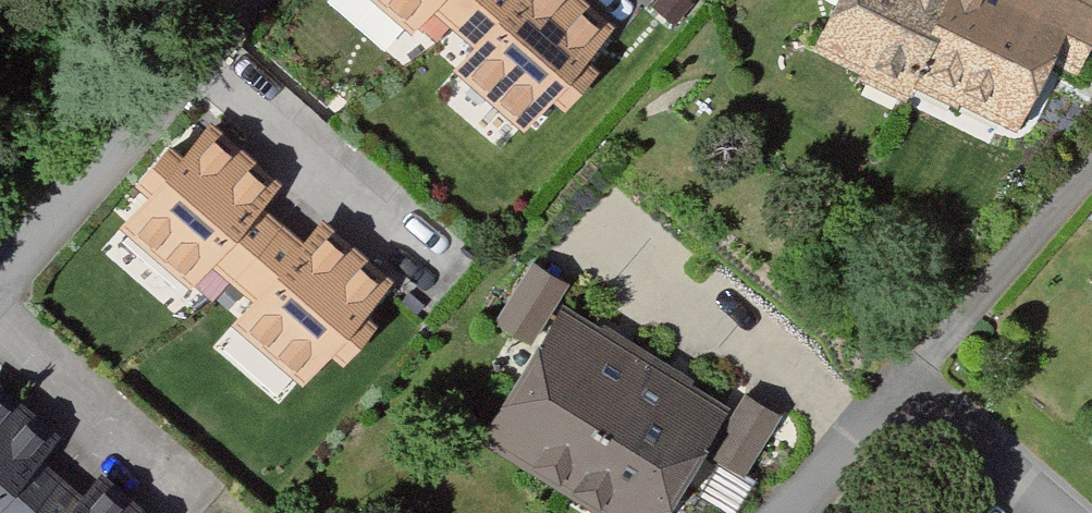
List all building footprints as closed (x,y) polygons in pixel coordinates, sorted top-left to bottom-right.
[(490,0),(325,0),(323,2),(414,84),(490,0)] [(567,0),(490,0),(414,84),(516,173),(628,50),(567,0)] [(948,0),(834,0),(807,55),(902,100),(910,83),(948,0)] [(1050,0),(948,0),(910,83),(1010,131),(1070,9),(1050,0)] [(195,337),(298,208),(210,132),(104,259),(195,337)] [(393,287),(298,208),(195,337),(282,417),(393,287)] [(497,314),(535,339),(572,280),(534,256),(497,314)] [(555,493),(640,360),(560,309),(473,446),(555,493)] [(640,360),(555,493),(588,512),(660,512),(726,411),(640,360)] [(85,468),(0,397),(0,512),(45,512),(85,468)] [(85,468),(45,512),(144,512),(85,468)]
